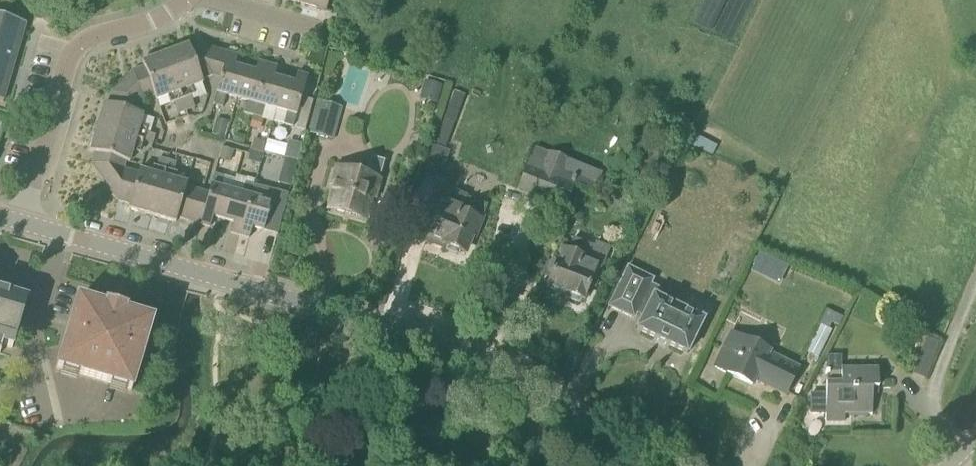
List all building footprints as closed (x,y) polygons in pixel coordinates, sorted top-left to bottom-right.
[(303,4),(326,11),(329,0),(304,0),(303,4)] [(26,23),(0,16),(0,45),(18,50),(26,23)] [(18,50),(0,45),(0,72),(11,75),(18,50)] [(189,46),(183,48),(197,85),(203,83),(202,80),(213,75),(219,55),(211,52),(205,55),(201,46),(190,50),(189,46)] [(189,89),(197,85),(183,48),(165,54),(182,100),(191,96),(189,89)] [(228,53),(221,77),(213,104),(223,107),(226,96),(236,99),(245,69),(235,67),(238,56),(228,53)] [(165,54),(148,60),(162,98),(172,94),(175,102),(182,100),(165,54)] [(136,79),(128,88),(143,101),(155,96),(157,100),(162,98),(148,60),(142,63),(144,67),(133,71),(136,79)] [(245,69),(236,99),(247,102),(244,113),(253,116),(268,65),(258,62),(255,72),(245,69)] [(268,65),(253,116),(262,119),(273,121),(285,81),(274,78),(277,67),(268,65)] [(11,75),(0,72),(0,101),(3,102),(11,75)] [(293,128),(307,76),(297,73),(294,84),(285,81),(273,121),(283,124),(293,128)] [(139,114),(143,101),(128,88),(120,96),(112,94),(108,106),(104,104),(102,110),(141,122),(143,115),(139,114)] [(307,126),(313,101),(304,98),(298,123),(307,126)] [(322,102),(313,134),(331,139),(339,106),(322,102)] [(102,110),(97,128),(144,141),(152,144),(154,135),(146,132),(139,130),(141,122),(102,110)] [(259,132),(261,123),(252,120),(249,130),(259,132)] [(144,141),(97,128),(92,146),(131,157),(134,148),(141,150),(144,141)] [(254,134),(250,148),(264,152),(268,138),(254,134)] [(439,181),(450,152),(432,145),(422,174),(439,181)] [(102,174),(109,181),(123,169),(126,162),(129,163),(131,157),(92,146),(90,152),(95,153),(92,165),(94,166),(101,175),(102,174)] [(565,208),(581,167),(582,166),(565,159),(535,147),(530,159),(529,159),(517,190),(565,208)] [(337,186),(330,209),(363,218),(369,196),(374,197),(384,160),(372,157),(366,178),(336,170),(332,185),(337,186)] [(152,216),(165,170),(168,162),(159,159),(155,174),(140,170),(138,174),(123,169),(109,181),(115,190),(113,191),(119,199),(118,201),(130,205),(128,209),(152,216)] [(209,194),(203,192),(186,187),(187,184),(172,179),(174,172),(165,170),(152,216),(176,223),(177,218),(210,227),(213,217),(223,220),(231,191),(221,188),(224,177),(215,174),(209,194)] [(230,233),(240,236),(255,185),(246,183),(242,194),(231,191),(223,220),(234,223),(230,233)] [(264,188),(255,185),(240,236),(249,239),(252,228),(278,235),(285,211),(289,195),(264,188)] [(459,252),(464,253),(469,236),(474,237),(486,205),(465,197),(466,196),(451,190),(447,203),(441,201),(435,216),(431,215),(427,229),(430,230),(428,237),(429,238),(429,237),(440,241),(441,240),(445,242),(443,245),(448,247),(446,251),(458,255),(459,252)] [(552,261),(549,272),(552,273),(547,285),(549,285),(567,291),(566,294),(569,295),(567,299),(579,304),(581,300),(583,301),(590,284),(595,285),(608,247),(594,242),(593,246),(572,239),(567,250),(562,249),(557,263),(552,261)] [(628,267),(608,306),(634,319),(637,313),(643,316),(637,329),(687,354),(703,320),(657,297),(660,290),(650,285),(653,279),(628,267)] [(12,349),(27,299),(0,291),(0,345),(12,349)] [(152,322),(131,316),(124,314),(125,312),(126,312),(126,311),(125,310),(125,304),(122,299),(115,297),(109,300),(106,305),(105,304),(104,306),(106,306),(105,308),(77,300),(57,370),(131,392),(152,322)] [(832,330),(820,324),(806,352),(818,358),(832,330)] [(742,341),(730,335),(722,352),(734,358),(727,373),(752,386),(755,380),(785,395),(798,369),(767,354),(769,351),(743,339),(742,341)] [(841,383),(826,382),(826,394),(811,394),(810,414),(826,414),(826,422),(845,422),(844,414),(871,414),(871,415),(872,415),(872,395),(870,395),(870,388),(878,389),(878,369),(841,368),(841,383)]
